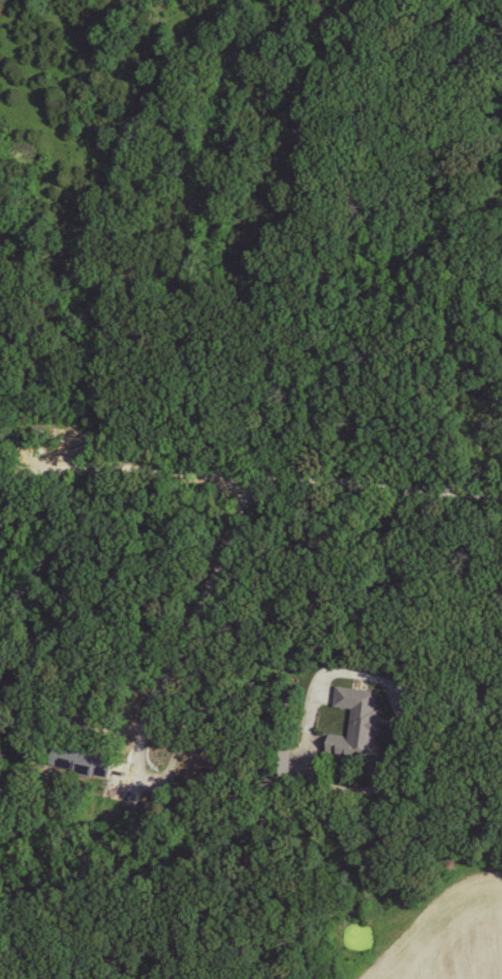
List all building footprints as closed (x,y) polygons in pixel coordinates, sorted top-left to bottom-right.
[(352,711),(349,747),(329,745),(327,760),(375,765),(381,692),(337,687),(335,709),(352,711)] [(54,769),(109,780),(114,758),(59,747),(54,769)]
